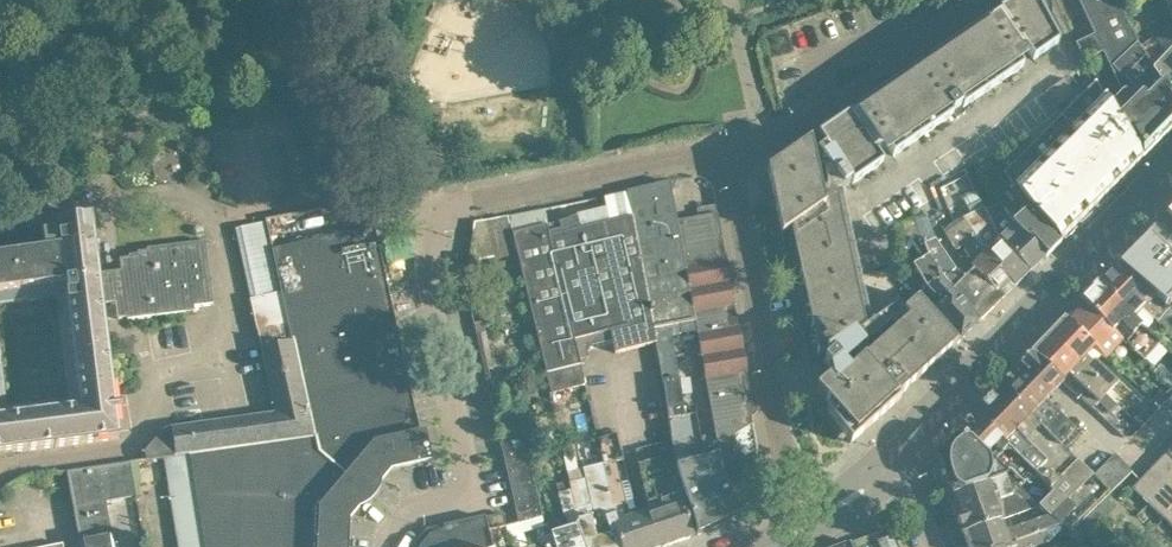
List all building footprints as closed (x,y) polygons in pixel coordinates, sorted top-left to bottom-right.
[(12,2),(10,0),(0,0),(0,16),(12,2)] [(999,10),(1001,12),(1033,59),(1058,42),(1058,43),(1059,42),(1037,0),(1014,0),(999,10)] [(1141,160),(1171,129),(1171,100),(1153,71),(1143,53),(1139,43),(1118,0),(1081,0),(1096,34),(1076,43),(1084,59),(1103,50),(1121,89),(1108,102),(1119,123),(1121,122),(1141,160)] [(990,17),(929,58),(930,60),(931,60),(963,107),(1023,66),(991,19),(990,17)] [(1143,53),(1153,71),(1171,100),(1171,73),(1171,72),(1163,59),(1159,64),(1150,49),(1143,53)] [(1171,73),(1171,50),(1163,59),(1171,72),(1171,73)] [(920,65),(859,106),(860,109),(861,108),(893,155),(953,114),(921,67),(920,65)] [(1072,79),(1050,88),(1056,104),(1078,96),(1072,79)] [(1060,242),(1139,162),(1141,160),(1121,122),(1119,123),(1108,102),(1096,81),(1096,80),(1004,172),(1014,187),(1014,188),(1015,188),(1015,189),(1014,189),(1031,210),(1060,242)] [(818,134),(829,151),(846,176),(840,180),(844,186),(850,182),(852,184),(853,183),(883,162),(851,115),(850,113),(818,134)] [(781,235),(783,234),(790,229),(819,359),(866,328),(836,194),(824,202),(811,140),(767,169),(781,235)] [(993,155),(979,162),(983,171),(997,163),(993,155)] [(983,171),(979,172),(986,183),(1003,210),(1015,226),(1044,257),(1060,242),(1031,210),(1014,189),(1015,189),(1015,188),(1014,188),(1014,187),(1004,172),(999,164),(998,162),(997,163),(983,171)] [(677,221),(679,221),(670,181),(640,188),(643,202),(630,205),(632,217),(657,343),(663,380),(666,396),(668,411),(682,409),(679,380),(672,335),(697,332),(677,221)] [(629,205),(630,205),(643,202),(640,188),(627,192),(629,205)] [(982,254),(1014,287),(1028,273),(997,237),(984,211),(980,203),(977,193),(965,197),(971,214),(963,219),(974,235),(972,237),(984,253),(982,254)] [(1028,273),(1044,257),(1015,226),(1003,210),(996,215),(992,206),(984,211),(997,237),(1028,273)] [(1146,236),(1171,260),(1171,210),(1146,236)] [(682,409),(668,411),(674,456),(676,467),(686,500),(687,503),(698,535),(727,520),(730,518),(741,514),(744,512),(778,491),(778,490),(757,456),(747,396),(748,396),(748,394),(750,394),(746,373),(744,374),(736,327),(738,327),(734,306),(732,306),(724,260),(726,260),(717,214),(679,221),(677,221),(697,332),(715,434),(714,434),(700,437),(695,406),(682,409)] [(914,217),(913,218),(923,245),(934,241),(924,216),(924,214),(915,218),(914,217)] [(474,222),(469,263),(517,254),(512,234),(508,216),(474,222)] [(569,220),(512,234),(517,254),(545,372),(579,363),(579,361),(574,342),(610,333),(612,342),(615,353),(657,343),(632,217),(580,229),(577,216),(568,219),(569,220)] [(1001,300),(1014,287),(982,254),(984,253),(972,237),(974,235),(963,219),(962,217),(954,223),(942,231),(954,251),(962,245),(975,264),(970,269),(973,272),(1001,300)] [(119,439),(114,395),(102,304),(115,302),(117,318),(127,318),(127,319),(185,312),(185,308),(213,304),(205,242),(147,249),(147,251),(138,252),(138,254),(129,256),(129,258),(120,259),(121,271),(99,274),(92,218),(57,223),(61,249),(0,257),(0,305),(54,298),(67,403),(7,410),(0,357),(0,454),(119,439)] [(165,429),(145,452),(146,459),(163,459),(188,455),(314,437),(273,250),(271,250),(266,222),(236,228),(251,299),(250,299),(275,413),(165,429)] [(425,431),(420,432),(417,421),(410,390),(405,366),(377,240),(375,227),(273,250),(314,437),(317,451),(363,490),(375,476),(382,482),(391,471),(404,468),(418,466),(432,463),(425,431)] [(1118,265),(1165,306),(1170,301),(1171,303),(1171,262),(1146,236),(1118,265)] [(925,247),(928,257),(944,284),(980,321),(995,306),(1001,300),(973,272),(960,284),(953,276),(957,273),(936,242),(925,247)] [(957,343),(980,321),(944,284),(928,257),(912,267),(925,288),(915,297),(917,299),(957,344),(957,343)] [(1099,284),(1132,317),(1146,329),(1154,319),(1169,333),(1171,330),(1171,312),(1165,306),(1118,265),(1117,266),(1099,284)] [(1083,300),(1081,302),(1114,331),(1122,340),(1144,360),(1161,341),(1160,341),(1146,329),(1132,317),(1099,284),(1083,300)] [(957,344),(917,299),(816,390),(834,411),(832,414),(829,410),(826,412),(851,444),(901,399),(900,398),(898,399),(897,397),(957,344)] [(1122,340),(1114,331),(1081,302),(1064,320),(1094,348),(1106,358),(1122,340)] [(1064,320),(1048,336),(1108,392),(1113,387),(1118,382),(1094,360),(1092,362),(1086,356),(1094,348),(1064,320)] [(486,333),(476,335),(484,371),(494,369),(486,333)] [(1030,354),(1025,359),(1057,389),(1062,383),(1063,383),(1063,382),(1062,381),(1069,374),(1072,377),(1071,378),(1098,402),(1099,401),(1106,394),(1108,392),(1048,336),(1030,354)] [(830,369),(832,368),(840,360),(834,353),(824,362),(830,369)] [(1025,359),(999,386),(1031,417),(1045,401),(1051,394),(1057,389),(1025,359)] [(579,363),(545,372),(550,395),(585,386),(579,363)] [(1154,371),(1169,386),(1171,383),(1171,375),(1160,364),(1154,371)] [(614,386),(650,385),(650,366),(613,367),(614,386)] [(1038,476),(1054,491),(1039,506),(1047,513),(1051,517),(1092,476),(1065,450),(1066,448),(1065,447),(1064,449),(1031,417),(999,386),(973,413),(1038,476)] [(1108,392),(1106,394),(1116,404),(1123,397),(1113,387),(1108,392)] [(1152,400),(1160,408),(1170,398),(1166,394),(1161,390),(1152,400)] [(1106,394),(1099,401),(1109,411),(1116,404),(1106,394)] [(1079,434),(1045,401),(1031,417),(1064,449),(1065,447),(1066,448),(1079,434)] [(973,413),(958,428),(1005,473),(1008,471),(1022,484),(1029,477),(1033,481),(1038,476),(973,413)] [(558,428),(570,481),(577,510),(573,511),(585,546),(621,546),(615,527),(618,526),(606,478),(603,465),(602,464),(578,470),(571,441),(562,425),(558,428)] [(948,496),(1003,476),(1005,473),(958,428),(937,450),(935,460),(948,496)] [(618,434),(596,438),(602,464),(603,465),(616,462),(625,460),(618,434)] [(349,534),(350,520),(359,509),(352,503),(363,490),(317,451),(314,437),(188,455),(203,546),(349,546),(349,534)] [(514,502),(519,523),(542,516),(527,447),(503,452),(506,467),(514,502)] [(1140,480),(1133,488),(1149,503),(1164,518),(1165,519),(1171,525),(1171,447),(1140,480)] [(1115,454),(1092,476),(1051,517),(1060,526),(1063,528),(1069,534),(1106,498),(1132,472),(1115,454)] [(188,455),(163,459),(177,546),(203,546),(188,455)] [(606,478),(618,526),(615,527),(621,546),(662,546),(670,544),(694,537),(684,504),(687,503),(686,500),(676,467),(674,456),(638,464),(649,511),(638,515),(635,508),(631,489),(624,491),(622,484),(619,475),(606,478)] [(136,495),(130,462),(66,470),(80,542),(111,536),(104,501),(136,495)] [(999,519),(1035,506),(1003,476),(948,496),(962,533),(999,519)] [(551,533),(556,546),(585,546),(573,511),(577,510),(570,481),(556,484),(564,516),(566,523),(564,523),(565,529),(551,533)] [(1069,534),(1074,540),(1080,545),(1116,509),(1106,498),(1069,534)] [(488,531),(506,526),(503,513),(485,518),(485,517),(444,526),(444,527),(445,527),(446,532),(430,535),(420,546),(492,546),(488,531)] [(962,533),(967,546),(1001,546),(1045,531),(1060,526),(1051,517),(1047,513),(1003,529),(999,519),(962,533)] [(506,526),(513,546),(549,546),(543,517),(519,523),(506,526)] [(488,531),(492,546),(513,546),(506,526),(488,531)] [(1001,546),(1032,546),(1049,541),(1063,528),(1060,526),(1001,546)] [(80,542),(81,546),(113,546),(111,536),(80,542)]
